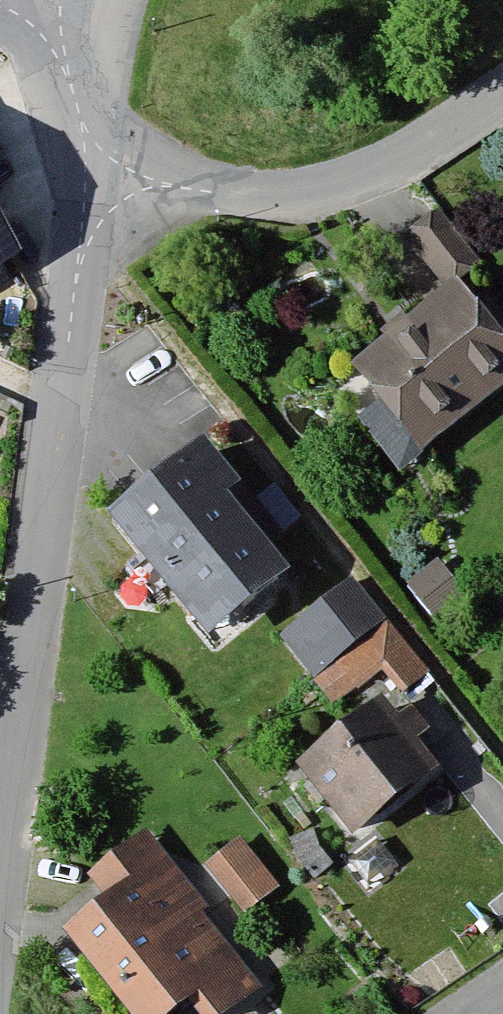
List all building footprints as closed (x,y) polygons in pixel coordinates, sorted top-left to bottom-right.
[(41,262),(0,192),(0,286),(41,262)] [(407,229),(439,267),(467,244),(435,205),(407,229)] [(363,361),(433,451),(502,396),(502,327),(467,281),(363,361)] [(248,494),(206,444),(118,517),(223,643),(301,578),(270,540),(302,514),(271,476),(248,494)] [(435,676),(352,568),(270,632),(328,707),(390,660),(415,692),(435,676)] [(445,771),(386,700),(306,765),(365,837),(445,771)] [(147,824),(111,854),(134,883),(73,932),(140,1013),(187,1013),(198,1005),(206,1013),(227,1013),(272,978),(147,824)] [(243,835),(208,860),(244,911),(279,886),(243,835)]
